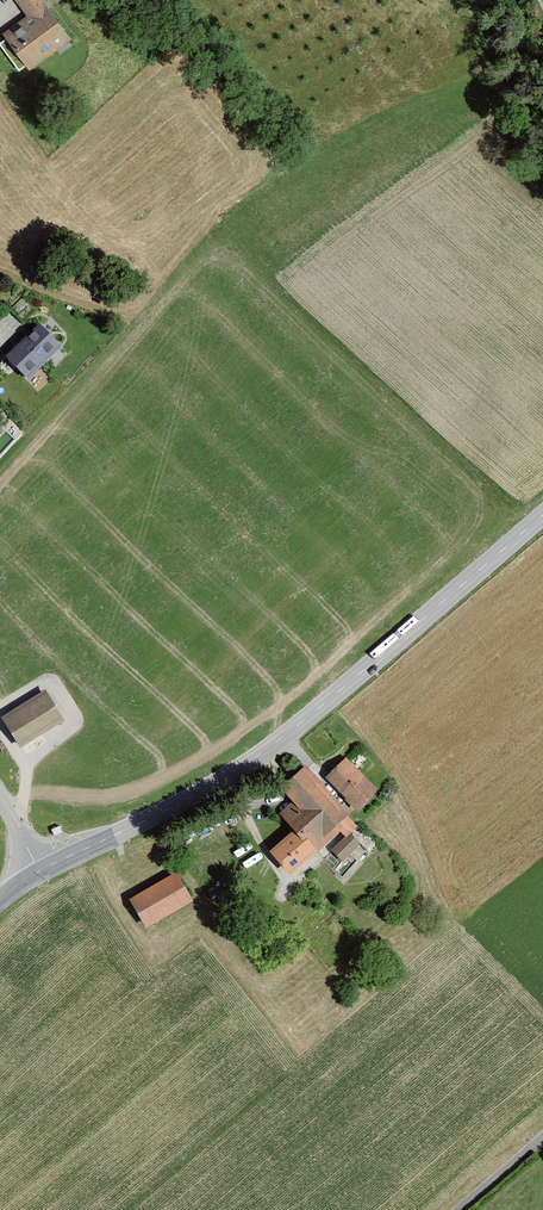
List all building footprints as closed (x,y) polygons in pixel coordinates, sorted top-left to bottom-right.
[(44,6),(48,3),(46,0),(14,0),(26,16),(0,35),(28,71),(70,40),(44,6)] [(16,167),(5,152),(0,155),(0,178),(16,167)] [(25,383),(59,350),(37,327),(3,360),(25,383)] [(1,718),(19,750),(65,723),(46,692),(1,718)] [(325,781),(355,813),(377,793),(347,761),(325,781)] [(334,828),(347,817),(306,769),(279,791),(292,806),(276,819),(288,834),(267,851),(289,877),(339,834),(334,828)] [(348,836),(331,852),(341,863),(359,847),(348,836)] [(128,903),(146,932),(192,903),(173,875),(128,903)]
